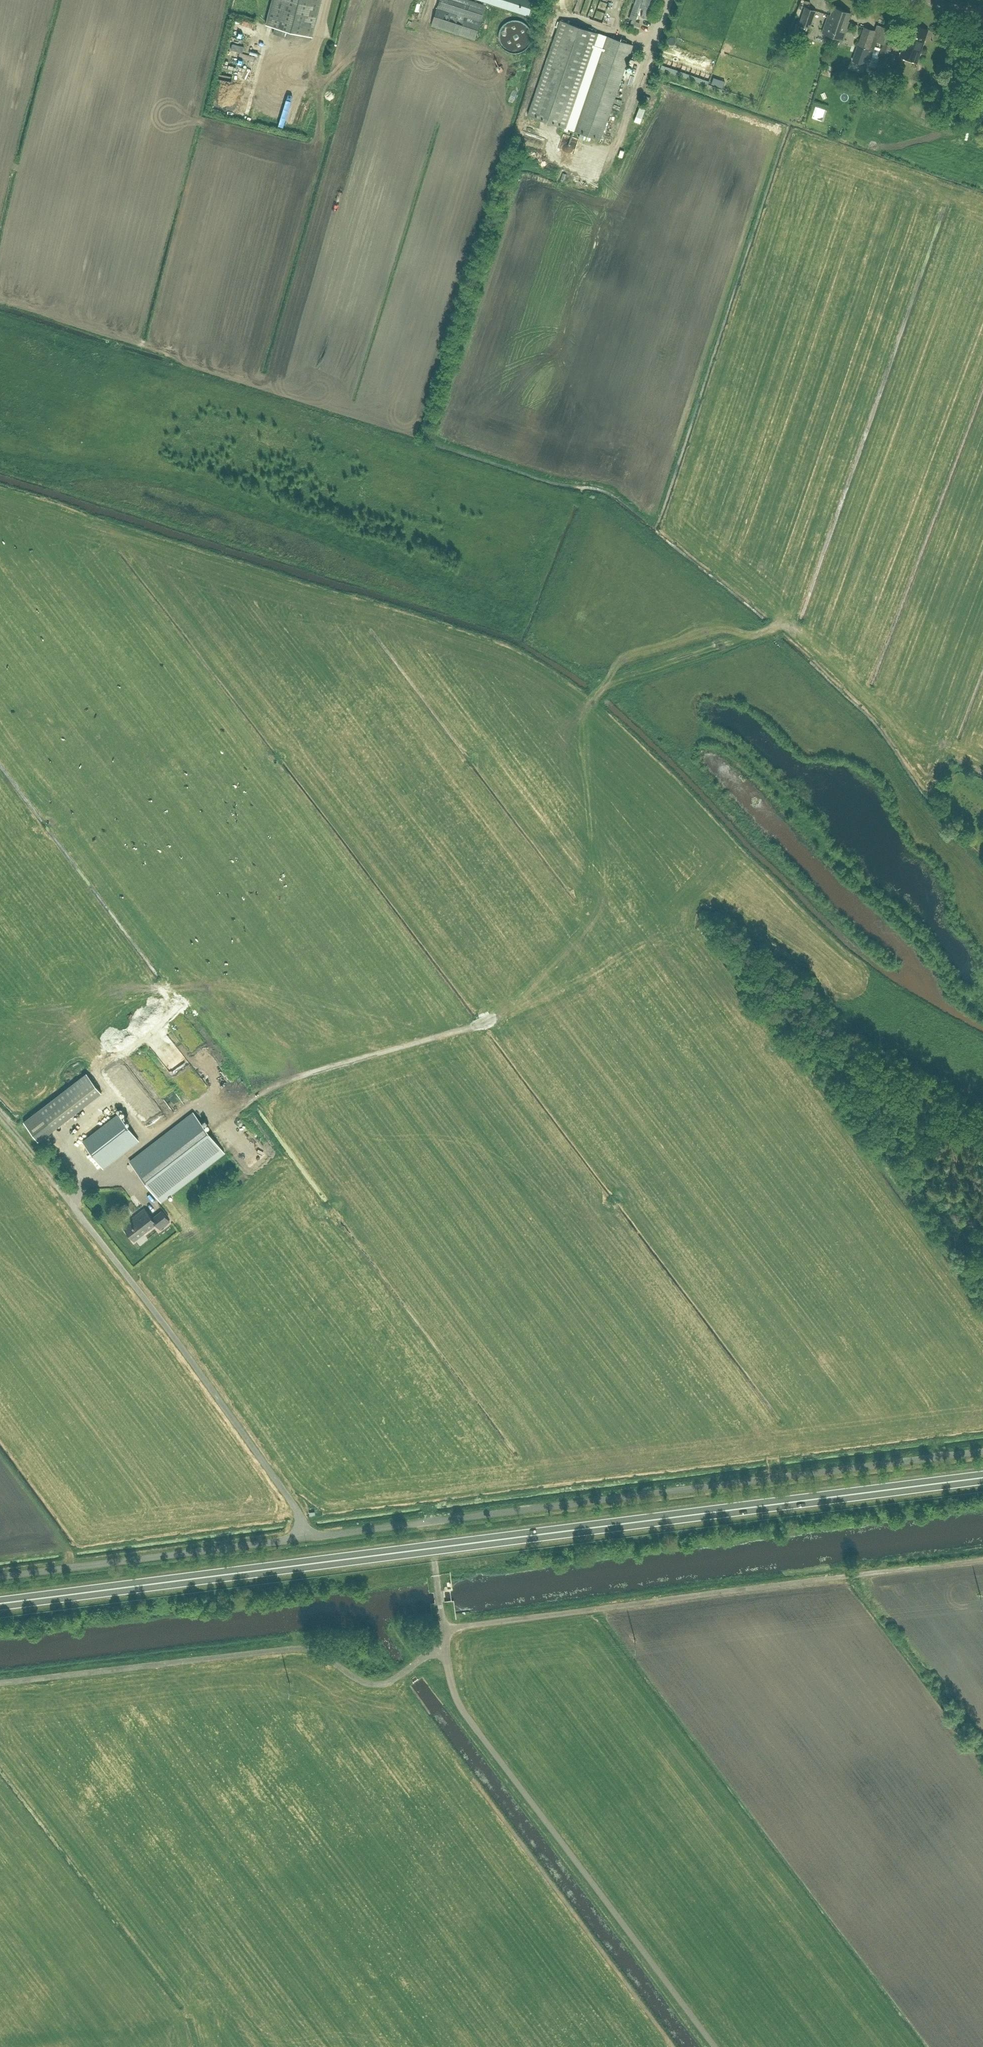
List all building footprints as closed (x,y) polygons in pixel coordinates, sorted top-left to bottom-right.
[(312,36),(321,0),(272,0),(266,24),(312,36)] [(486,4),(475,0),(440,0),(432,23),(475,37),(486,4)] [(486,1),(529,15),(534,0),(482,0),(486,1)] [(636,19),(641,3),(645,4),(642,16),(648,18),(654,0),(635,0),(629,17),(636,19)] [(489,5),(483,26),(497,30),(499,22),(521,28),(524,15),(489,5)] [(798,24),(799,24),(810,27),(816,10),(804,6),(798,24)] [(847,21),(850,12),(833,6),(830,15),(829,14),(822,32),(843,39),(849,21),(847,21)] [(560,20),(528,115),(566,128),(598,33),(560,20)] [(911,24),(901,52),(917,57),(927,29),(911,24)] [(869,49),(876,30),(864,26),(857,45),(869,49)] [(575,131),(600,139),(632,45),(608,36),(575,131)] [(886,61),(892,45),(883,42),(878,58),(886,61)] [(854,53),(866,57),(869,49),(857,45),(854,53)] [(954,773),(960,770),(954,759),(949,761),(954,773)] [(36,1132),(102,1089),(88,1068),(38,1101),(46,1112),(36,1119),(35,1117),(29,1121),(36,1132)] [(161,1201),(224,1152),(193,1112),(130,1161),(161,1201)] [(83,1141),(103,1167),(138,1139),(118,1114),(83,1141)] [(134,1240),(155,1223),(159,1228),(168,1220),(161,1210),(152,1217),(144,1208),(133,1217),(134,1219),(124,1227),(134,1240)] [(276,1556),(276,1564),(303,1563),(302,1555),(276,1556)]
